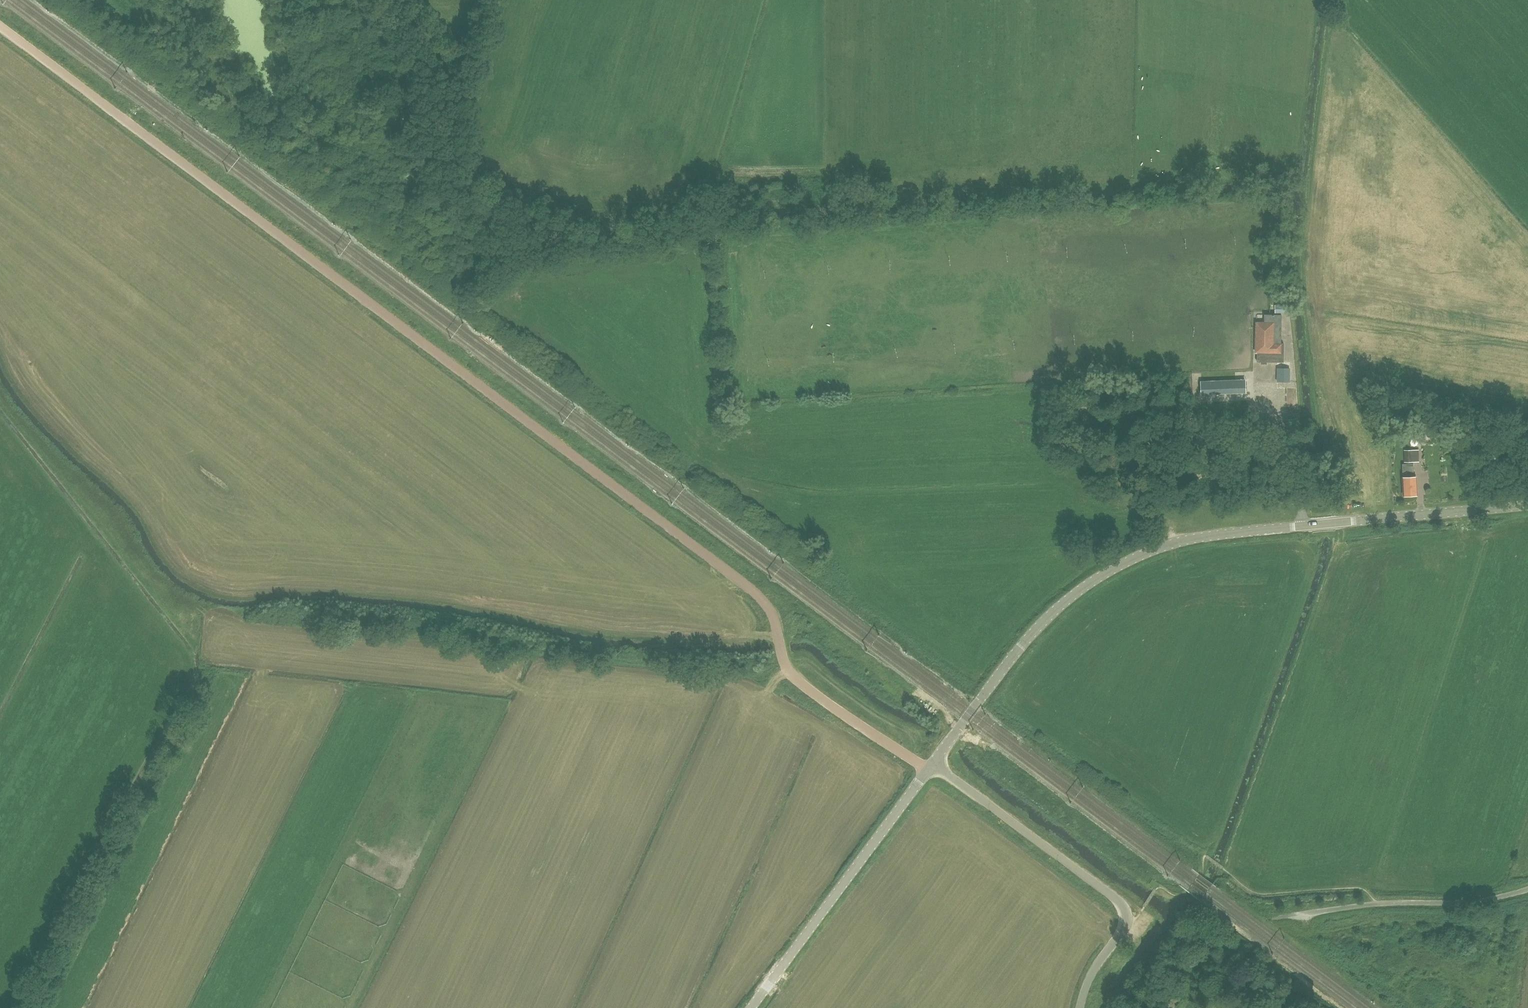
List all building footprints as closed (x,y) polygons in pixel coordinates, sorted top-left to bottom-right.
[(1290,304),(1274,304),(1275,312),(1290,312),(1290,304)] [(1257,362),(1284,362),(1284,343),(1281,343),(1281,315),(1264,315),(1264,323),(1256,323),(1256,353),(1257,353),(1257,362)] [(1290,382),(1290,368),(1277,368),(1277,382),(1290,382)] [(1201,381),(1202,394),(1246,392),(1245,379),(1201,381)] [(1298,418),(1285,420),(1287,434),(1299,433),(1298,418)] [(1450,442),(1455,442),(1456,447),(1462,447),(1461,435),(1449,436),(1450,442)] [(1419,450),(1404,450),(1404,462),(1419,461),(1419,450)] [(1402,464),(1404,496),(1417,495),(1416,477),(1412,477),(1411,471),(1414,471),(1413,464),(1402,464)]
